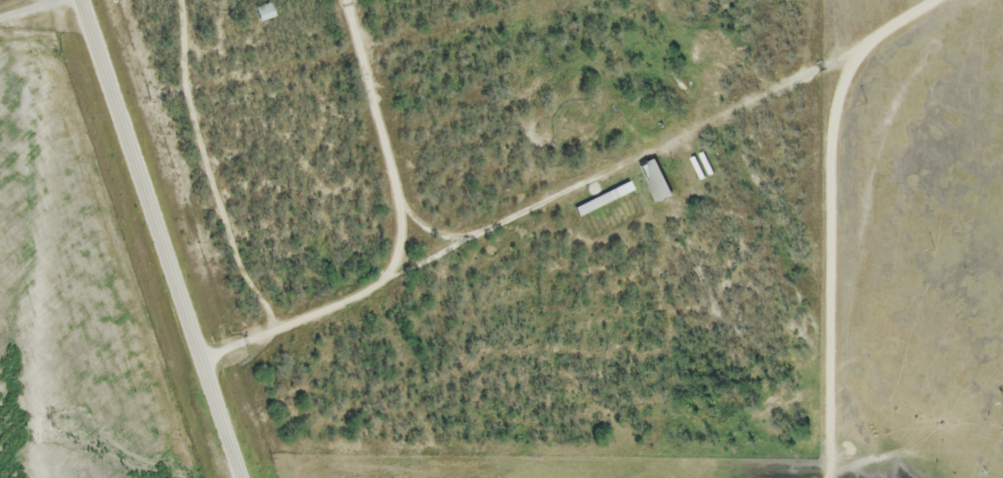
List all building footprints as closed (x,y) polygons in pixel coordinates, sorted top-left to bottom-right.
[(255,10),(258,23),(274,18),(269,5),(255,10)] [(638,169),(656,204),(673,196),(655,160),(638,169)] [(574,209),(579,217),(633,192),(628,183),(574,209)]
